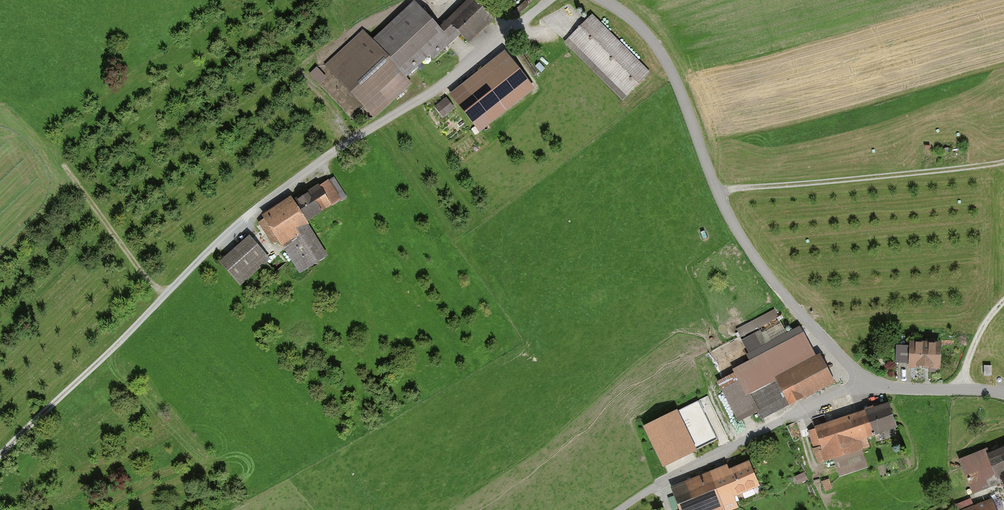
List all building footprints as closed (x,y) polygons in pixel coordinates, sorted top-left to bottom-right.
[(329,62),(377,117),(415,85),(410,80),(464,34),(472,44),(499,21),(481,0),(478,0),(445,28),(422,1),(376,40),(367,29),(329,62)] [(592,18),(567,45),(626,100),(651,73),(592,18)] [(538,87),(509,53),(455,97),(485,132),(538,87)] [(321,64),(311,72),(329,94),(339,87),(321,64)] [(336,176),(268,219),(303,273),(333,254),(313,222),(350,198),(336,176)] [(274,259),(254,237),(223,264),(243,287),(274,259)] [(766,418),(839,382),(824,353),(820,355),(808,333),(736,369),(742,381),(726,389),(742,422),(763,412),(766,418)] [(914,368),(945,369),(946,346),(903,344),(903,362),(914,363),(914,368)] [(897,429),(889,406),(816,430),(823,453),(830,451),(837,473),(869,463),(862,440),(897,429)] [(695,409),(668,422),(680,446),(706,434),(695,409)] [(961,461),(973,493),(992,486),(989,478),(1003,473),(1003,451),(994,455),(991,449),(961,461)] [(671,488),(680,509),(734,509),(744,506),(740,498),(766,487),(755,461),(733,470),(731,463),(671,488)] [(992,501),(970,509),(996,509),(992,501)]
